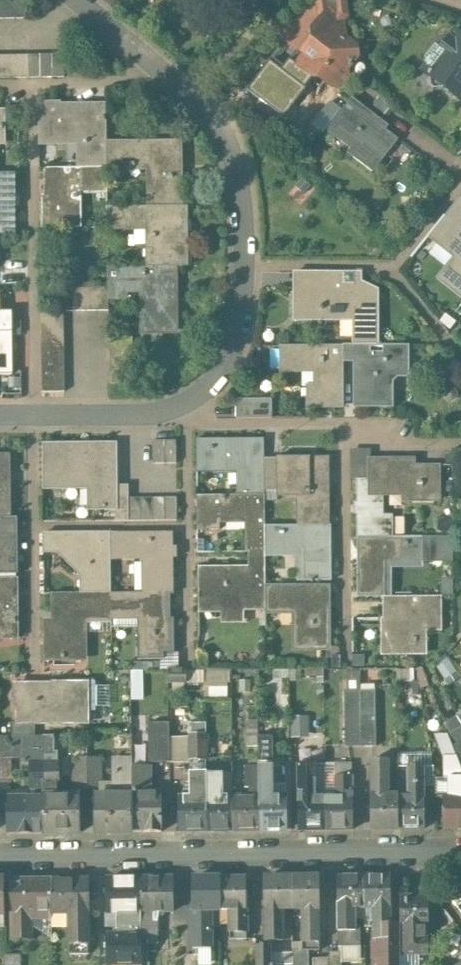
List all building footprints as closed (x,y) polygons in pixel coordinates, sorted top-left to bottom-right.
[(27,17),(27,0),(0,0),(0,17),(27,17)] [(118,11),(125,0),(103,0),(102,1),(118,11)] [(320,20),(341,25),(348,16),(345,0),(317,0),(320,20)] [(341,25),(320,20),(312,31),(315,46),(307,47),(304,52),(308,55),(300,67),(299,68),(312,78),(320,77),(333,87),(338,87),(347,74),(347,70),(358,55),(357,50),(343,38),(341,25)] [(455,31),(441,49),(435,45),(425,58),(426,67),(425,68),(431,72),(429,75),(430,76),(434,71),(444,79),(445,88),(459,99),(460,97),(460,36),(455,31)] [(17,78),(17,55),(6,56),(6,78),(17,78)] [(29,78),(29,55),(17,55),(17,78),(29,78)] [(41,55),(29,55),(29,78),(41,78),(41,55)] [(52,55),(41,55),(41,78),(53,78),(52,55)] [(65,78),(64,55),(52,55),(53,78),(65,78)] [(305,88),(312,78),(299,68),(300,67),(290,59),(282,70),(270,61),(247,91),(270,108),(278,96),(292,108),(306,89),(305,88)] [(381,121),(352,98),(343,111),(328,130),(352,148),(348,153),(374,172),(398,140),(378,125),(381,121)] [(325,134),(328,130),(343,111),(330,101),(313,125),(325,134)] [(44,197),(45,228),(80,227),(80,216),(80,188),(108,188),(108,171),(123,171),(123,164),(131,164),(131,167),(149,167),(150,207),(108,207),(108,229),(146,229),(146,267),(109,267),(109,288),(74,288),(74,311),(109,311),(109,300),(119,300),(119,291),(141,291),(141,307),(143,307),(143,331),(175,331),(175,267),(189,267),(189,207),(181,207),(180,143),(108,144),(107,106),(39,108),(39,144),(76,144),(76,168),(49,169),(49,197),(44,197)] [(16,234),(15,174),(0,174),(0,234),(16,234)] [(459,212),(457,213),(450,223),(453,225),(441,240),(460,256),(460,212),(459,212)] [(446,278),(460,289),(460,260),(446,278)] [(362,272),(295,272),(296,308),(300,312),(324,312),(328,317),(343,316),(346,320),(355,320),(356,346),(368,346),(377,346),(376,291),(362,284),(362,272)] [(0,294),(0,375),(13,375),(12,322),(1,322),(0,294)] [(64,311),(41,311),(41,323),(64,323),(64,311)] [(64,323),(41,323),(41,334),(64,334),(64,323)] [(64,346),(64,334),(41,334),(41,346),(64,346)] [(134,337),(110,338),(110,349),(134,349),(134,337)] [(64,346),(41,346),(42,357),(64,357),(64,346)] [(344,346),(283,346),(283,371),(310,371),(309,406),(344,406),(343,361),(344,346)] [(383,353),(368,353),(368,346),(356,346),(344,346),(343,361),(356,361),(356,406),(389,406),(389,369),(404,369),(408,365),(408,346),(384,346),(383,353)] [(134,349),(110,349),(110,361),(134,361),(134,349)] [(65,368),(64,357),(42,357),(42,369),(65,368)] [(134,361),(110,361),(111,372),(134,372),(134,361)] [(65,380),(65,368),(42,369),(42,380),(65,380)] [(65,392),(65,380),(42,380),(42,392),(65,392)] [(272,402),(236,403),(236,419),(272,418),(272,402)] [(265,438),(211,439),(211,468),(237,467),(237,496),(266,496),(266,491),(265,459),(265,438)] [(211,439),(196,439),(197,468),(211,468),(211,439)] [(165,441),(153,441),(153,464),(165,464),(165,441)] [(177,464),(176,441),(165,441),(165,464),(177,464)] [(92,445),(43,445),(43,486),(93,486),(94,506),(115,506),(115,485),(117,485),(116,451),(92,451),(92,445)] [(371,449),(351,449),(351,480),(357,480),(357,469),(371,469),(371,462),(371,449)] [(0,456),(0,518),(11,518),(10,456),(0,456)] [(329,458),(278,459),(278,491),(278,493),(297,493),(298,526),(325,526),(330,526),(329,458)] [(278,491),(278,459),(265,459),(266,491),(278,491)] [(405,466),(405,462),(371,462),(371,469),(371,480),(371,491),(383,491),(403,491),(403,503),(435,503),(434,485),(440,485),(440,466),(405,466)] [(371,469),(357,469),(357,480),(371,480),(371,469)] [(371,491),(371,480),(357,480),(357,505),(359,505),(359,513),(357,513),(357,537),(364,537),(393,537),(393,515),(383,516),(383,491),(371,491)] [(129,485),(117,485),(115,485),(115,506),(116,521),(129,521),(129,498),(129,485)] [(237,496),(197,496),(197,530),(220,530),(220,524),(226,524),(226,518),(245,518),(245,552),(249,552),(266,552),(266,551),(266,526),(266,496),(237,496)] [(141,521),(141,498),(129,498),(129,521),(141,521)] [(153,498),(141,498),(141,521),(153,521),(153,498)] [(165,498),(153,498),(153,521),(165,521),(165,498)] [(177,498),(165,498),(165,521),(177,521),(177,498)] [(16,578),(15,518),(11,518),(0,518),(0,578),(16,578)] [(46,520),(46,531),(104,529),(103,518),(46,520)] [(298,526),(266,526),(266,551),(304,551),(304,581),(332,581),(332,549),(325,549),(325,526),(298,526)] [(174,592),(174,533),(110,534),(110,557),(148,557),(148,593),(168,593),(174,592)] [(61,551),(61,556),(77,571),(83,571),(91,580),(91,593),(110,593),(110,557),(110,534),(44,534),(44,551),(61,551)] [(393,537),(364,537),(365,561),(357,561),(357,593),(385,593),(385,562),(424,562),(424,537),(393,537)] [(249,566),(198,566),(198,606),(228,606),(228,616),(244,616),(244,610),(266,609),(266,586),(266,552),(249,552),(249,566)] [(0,578),(0,640),(16,640),(16,578),(0,578)] [(324,585),(266,586),(266,609),(266,611),(298,611),(299,646),(329,645),(329,609),(324,609),(324,585)] [(84,594),(53,594),(54,623),(44,623),(44,661),(83,661),(82,617),(111,617),(110,593),(91,593),(84,594)] [(148,593),(110,593),(111,617),(111,621),(138,621),(139,660),(160,659),(160,653),(174,653),(174,619),(168,619),(168,593),(148,593)] [(443,631),(442,596),(402,597),(402,609),(383,609),(383,620),(381,620),(381,638),(395,638),(395,649),(413,648),(413,651),(428,651),(428,632),(443,631)] [(438,663),(450,684),(460,677),(460,675),(450,656),(438,663)] [(209,693),(231,694),(232,669),(209,668),(209,693)] [(134,670),(134,699),(145,699),(145,670),(134,670)] [(345,688),(362,689),(363,671),(346,670),(345,688)] [(412,670),(397,670),(398,683),(412,682),(412,670)] [(187,671),(168,671),(169,683),(187,683),(187,671)] [(57,686),(39,686),(39,685),(17,685),(16,705),(18,705),(18,725),(88,725),(88,701),(81,701),(81,684),(58,684),(57,686)] [(376,690),(361,691),(361,747),(377,747),(376,690)] [(361,691),(344,691),(346,747),(361,747),(361,691)] [(169,723),(149,723),(149,763),(170,763),(169,723)] [(450,733),(456,742),(453,744),(457,755),(460,764),(460,725),(450,733)] [(257,732),(247,732),(248,747),(257,747),(257,732)] [(0,738),(0,758),(22,758),(22,765),(28,765),(28,764),(41,763),(41,754),(41,737),(0,738)] [(53,754),(52,737),(41,737),(41,754),(53,754)] [(273,738),(259,738),(259,762),(273,762),(273,738)] [(204,760),(204,739),(190,739),(191,761),(204,760)] [(216,760),(216,744),(208,745),(208,760),(216,760)] [(453,744),(445,747),(445,757),(457,755),(453,744)] [(53,754),(41,754),(41,763),(42,789),(42,799),(57,799),(56,754),(53,754)] [(445,757),(446,779),(451,779),(460,779),(460,764),(457,755),(445,757)] [(99,759),(86,760),(87,790),(100,790),(99,759)] [(80,760),(80,764),(72,764),(73,791),(87,790),(86,760),(80,760)] [(132,760),(114,760),(114,789),(121,789),(122,799),(123,799),(132,799),(132,767),(132,760)] [(41,763),(28,764),(28,765),(29,789),(33,789),(42,789),(41,763)] [(315,799),(315,765),(299,765),(300,830),(326,830),(326,799),(315,799)] [(149,793),(148,767),(132,767),(132,799),(133,830),(144,830),(144,833),(161,832),(160,793),(149,793)] [(389,767),(374,767),(374,778),(389,778),(389,767)] [(424,767),(408,767),(408,778),(425,778),(424,767)] [(259,800),(259,768),(244,768),(245,789),(249,789),(250,800),(259,800)] [(273,798),(273,768),(259,768),(259,800),(260,830),(286,830),(285,798),(273,798)] [(352,798),(351,769),(336,770),(336,798),(352,798)] [(219,790),(219,773),(207,773),(207,778),(207,801),(215,801),(215,790),(219,790)] [(207,778),(191,779),(191,798),(179,798),(180,832),(207,831),(207,801),(207,778)] [(389,778),(374,778),(375,798),(389,798),(389,778)] [(425,778),(408,778),(408,798),(425,798),(425,778)] [(451,779),(451,793),(455,793),(460,793),(460,779),(451,779)] [(42,799),(42,789),(33,789),(33,800),(42,799)] [(455,793),(455,799),(446,799),(446,828),(460,828),(460,793),(455,793)] [(353,829),(352,798),(336,798),(326,799),(326,830),(353,829)] [(389,798),(375,798),(375,830),(399,829),(398,798),(389,798)] [(408,798),(398,798),(399,829),(425,829),(425,798),(408,798)] [(33,800),(8,800),(8,834),(43,833),(42,799),(33,800)] [(80,799),(57,799),(42,799),(43,833),(80,833),(80,799)] [(132,799),(123,799),(122,799),(95,800),(96,833),(133,832),(133,830),(132,799)] [(233,831),(233,800),(215,801),(207,801),(207,831),(233,831)] [(260,830),(259,800),(250,800),(233,800),(234,831),(260,830)] [(390,925),(389,876),(361,877),(362,909),(371,909),(372,927),(372,932),(390,931),(390,925)] [(362,909),(361,877),(335,877),(335,910),(352,910),(362,909)] [(246,911),(245,878),(219,879),(220,911),(230,911),(246,911)] [(291,878),(265,878),(265,911),(281,910),(292,910),(291,878)] [(318,910),(317,878),(291,878),(292,910),(302,910),(318,910)] [(172,879),(140,880),(141,912),(153,912),(172,912),(172,879)] [(219,879),(191,879),(192,912),(209,912),(220,911),(219,879)] [(86,913),(85,880),(52,881),(52,913),(68,913),(86,913)] [(140,880),(108,880),(108,913),(118,912),(141,912),(140,880)] [(52,881),(10,881),(10,914),(29,913),(29,917),(35,917),(47,921),(49,913),(52,913),(52,881)] [(428,897),(400,898),(400,925),(400,956),(419,956),(428,956),(428,940),(426,939),(426,929),(428,929),(428,897)] [(372,927),(371,909),(362,909),(362,923),(363,923),(363,928),(372,927)] [(281,932),(281,910),(265,911),(266,932),(281,932)] [(318,932),(318,910),(302,910),(302,932),(318,932)] [(353,927),(352,910),(335,910),(336,931),(353,931),(353,927)] [(246,932),(246,911),(230,911),(230,932),(236,932),(246,932)] [(141,933),(141,912),(118,912),(118,935),(141,934),(141,933)] [(153,921),(153,912),(141,912),(141,933),(141,934),(141,944),(149,944),(157,943),(156,921),(153,921)] [(210,951),(209,912),(192,912),(192,951),(210,951)] [(29,917),(29,913),(10,914),(11,939),(30,939),(29,917)] [(86,937),(86,913),(68,913),(68,938),(86,937)] [(400,925),(390,925),(390,931),(372,932),(372,958),(379,957),(379,964),(400,964),(400,956),(400,925)] [(353,927),(353,931),(336,931),(336,947),(358,946),(358,927),(353,927)] [(246,940),(246,932),(236,932),(237,940),(246,940)] [(281,942),(281,932),(266,932),(266,942),(281,942)] [(319,943),(318,932),(302,932),(302,943),(319,943)] [(118,935),(108,935),(109,964),(132,964),(142,964),(141,944),(141,934),(118,935)] [(87,950),(86,937),(68,938),(68,950),(87,950)] [(30,949),(30,939),(11,939),(11,949),(30,949)] [(270,946),(256,947),(256,964),(271,964),(270,946)] [(302,950),(292,950),(292,964),(309,964),(309,950),(302,950)] [(339,952),(327,952),(327,964),(339,964),(339,952)] [(19,956),(5,957),(5,964),(19,964),(19,956)] [(184,956),(184,964),(198,964),(198,956),(184,956)] [(419,956),(400,956),(400,964),(419,964),(419,956)]
